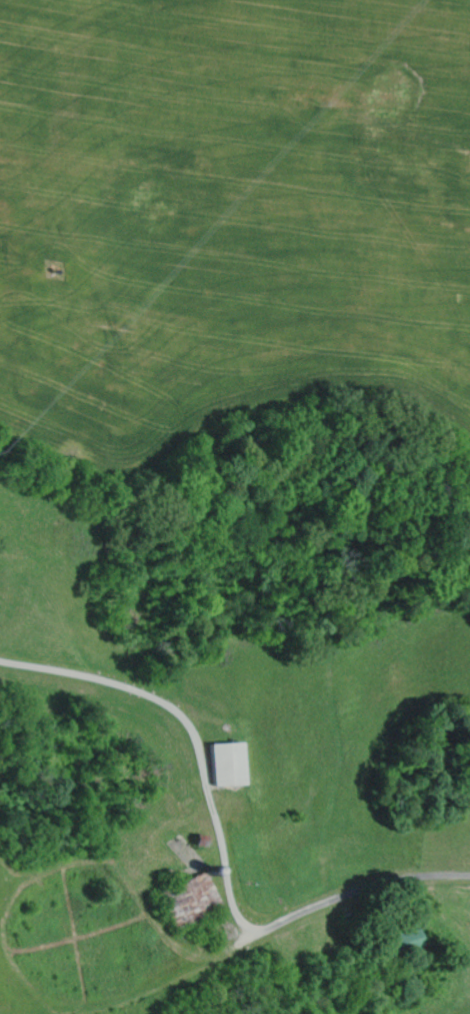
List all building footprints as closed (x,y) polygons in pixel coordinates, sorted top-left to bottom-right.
[(258,784),(256,742),(223,743),(225,785),(258,784)]
